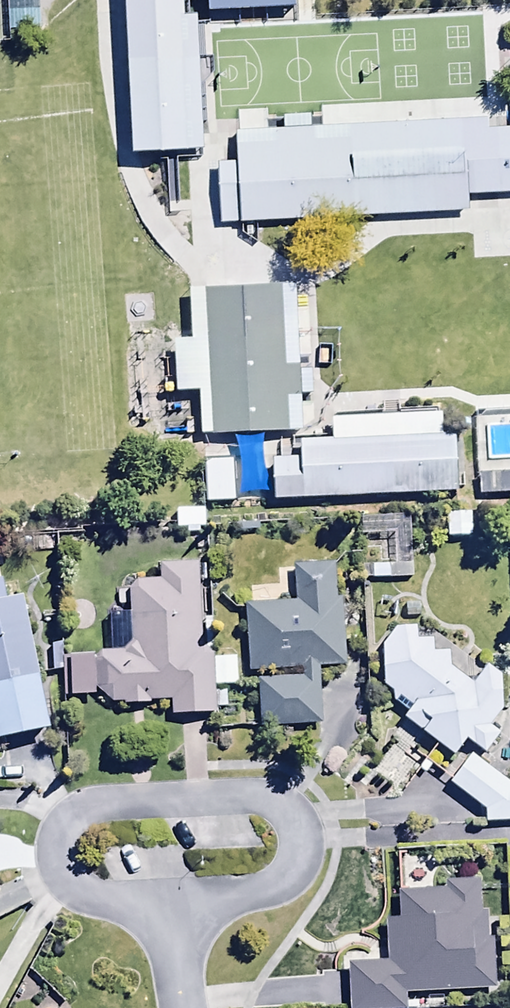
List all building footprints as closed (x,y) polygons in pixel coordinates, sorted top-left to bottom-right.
[(11,36),(42,34),(40,0),(9,0),(11,36)] [(136,161),(205,158),(200,26),(189,27),(188,0),(131,0),(136,161)] [(226,139),(232,228),(479,212),(478,197),(509,194),(509,120),(226,139)] [(285,285),(195,292),(205,434),(295,428),(285,285)] [(459,416),(309,426),(311,455),(271,458),(274,500),(464,487),(459,416)] [(487,458),(489,491),(509,490),(509,456),(487,458)] [(187,534),(187,539),(206,539),(206,516),(179,515),(178,534),(187,534)] [(412,518),(362,520),(364,584),(414,582),(412,518)] [(474,520),(448,520),(448,543),(474,544),(474,520)] [(172,721),(215,721),(215,692),(214,665),(214,661),(201,652),(199,569),(162,570),(162,585),(139,586),(131,594),(133,649),(127,656),(108,657),(95,691),(114,709),(150,711),(150,706),(172,706),(172,721)] [(298,607),(246,609),(250,672),(304,670),(305,683),(259,685),(261,733),(324,730),(321,672),(345,671),(342,604),(336,604),(335,569),(296,571),(298,607)] [(53,739),(25,606),(8,608),(5,590),(0,591),(0,748),(53,739)] [(385,653),(386,692),(397,699),(396,710),(410,721),(406,726),(455,764),(467,747),(485,761),(501,740),(490,731),(504,712),(503,682),(490,673),(475,694),(451,677),(451,660),(435,662),(435,648),(419,649),(420,634),(399,636),(385,653)] [(214,665),(215,692),(238,692),(238,665),(214,665)] [(452,790),(488,817),(487,829),(509,828),(509,789),(473,762),(452,790)] [(353,1007),(404,1007),(403,996),(498,993),(496,945),(489,945),(488,919),(480,919),(479,884),(443,886),(444,896),(402,898),(403,928),(388,928),(390,969),(351,970),(353,1007)]
